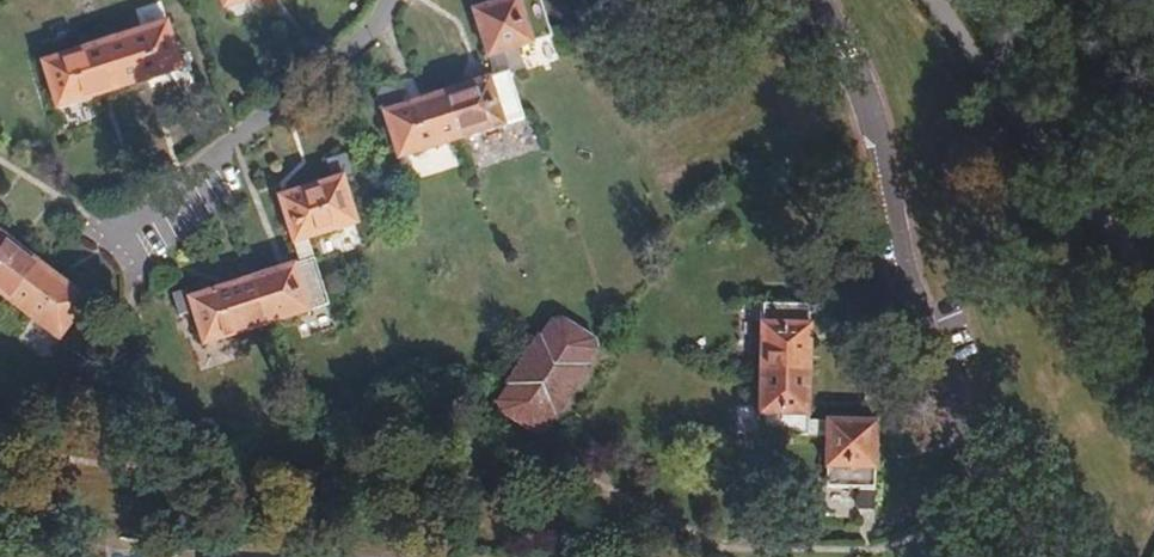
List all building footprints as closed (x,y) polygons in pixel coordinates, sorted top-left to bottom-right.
[(484,57),(501,51),(516,46),(548,35),(537,0),(503,0),(470,11),(484,57)] [(163,23),(100,43),(117,91),(180,71),(163,23)] [(117,91),(100,43),(36,63),(52,111),(117,91)] [(516,46),(501,51),(508,74),(524,68),(516,46)] [(501,51),(484,57),(491,79),(444,94),(458,141),(522,120),(508,74),(501,51)] [(381,114),(402,108),(396,86),(375,92),(381,114)] [(458,141),(444,94),(402,108),(381,114),(395,161),(458,141)] [(341,178),(346,193),(358,189),(347,155),(323,162),(329,182),(341,178)] [(291,247),(308,241),(356,225),(346,193),(341,178),(329,182),(276,199),(291,247)] [(8,305),(36,266),(0,238),(0,299),(8,305)] [(328,307),(308,241),(291,247),(296,265),(249,280),(265,327),(328,307)] [(36,266),(8,305),(57,342),(86,304),(36,266)] [(202,347),(265,327),(249,280),(189,300),(187,301),(192,316),(202,347)] [(802,290),(802,305),(807,305),(807,316),(822,316),(822,291),(802,290)] [(178,321),(192,316),(187,301),(189,300),(186,293),(170,298),(178,321)] [(807,305),(802,305),(759,305),(757,372),(806,373),(807,316),(807,305)] [(536,342),(505,388),(508,390),(498,404),(500,414),(529,433),(537,432),(549,415),(551,417),(581,373),(578,370),(590,352),(587,343),(561,325),(551,326),(539,344),(536,342)] [(806,373),(757,372),(755,437),(824,439),(824,422),(805,421),(806,373)] [(824,422),(824,439),(823,489),(857,490),(857,511),(873,511),(874,423),(824,422)]
